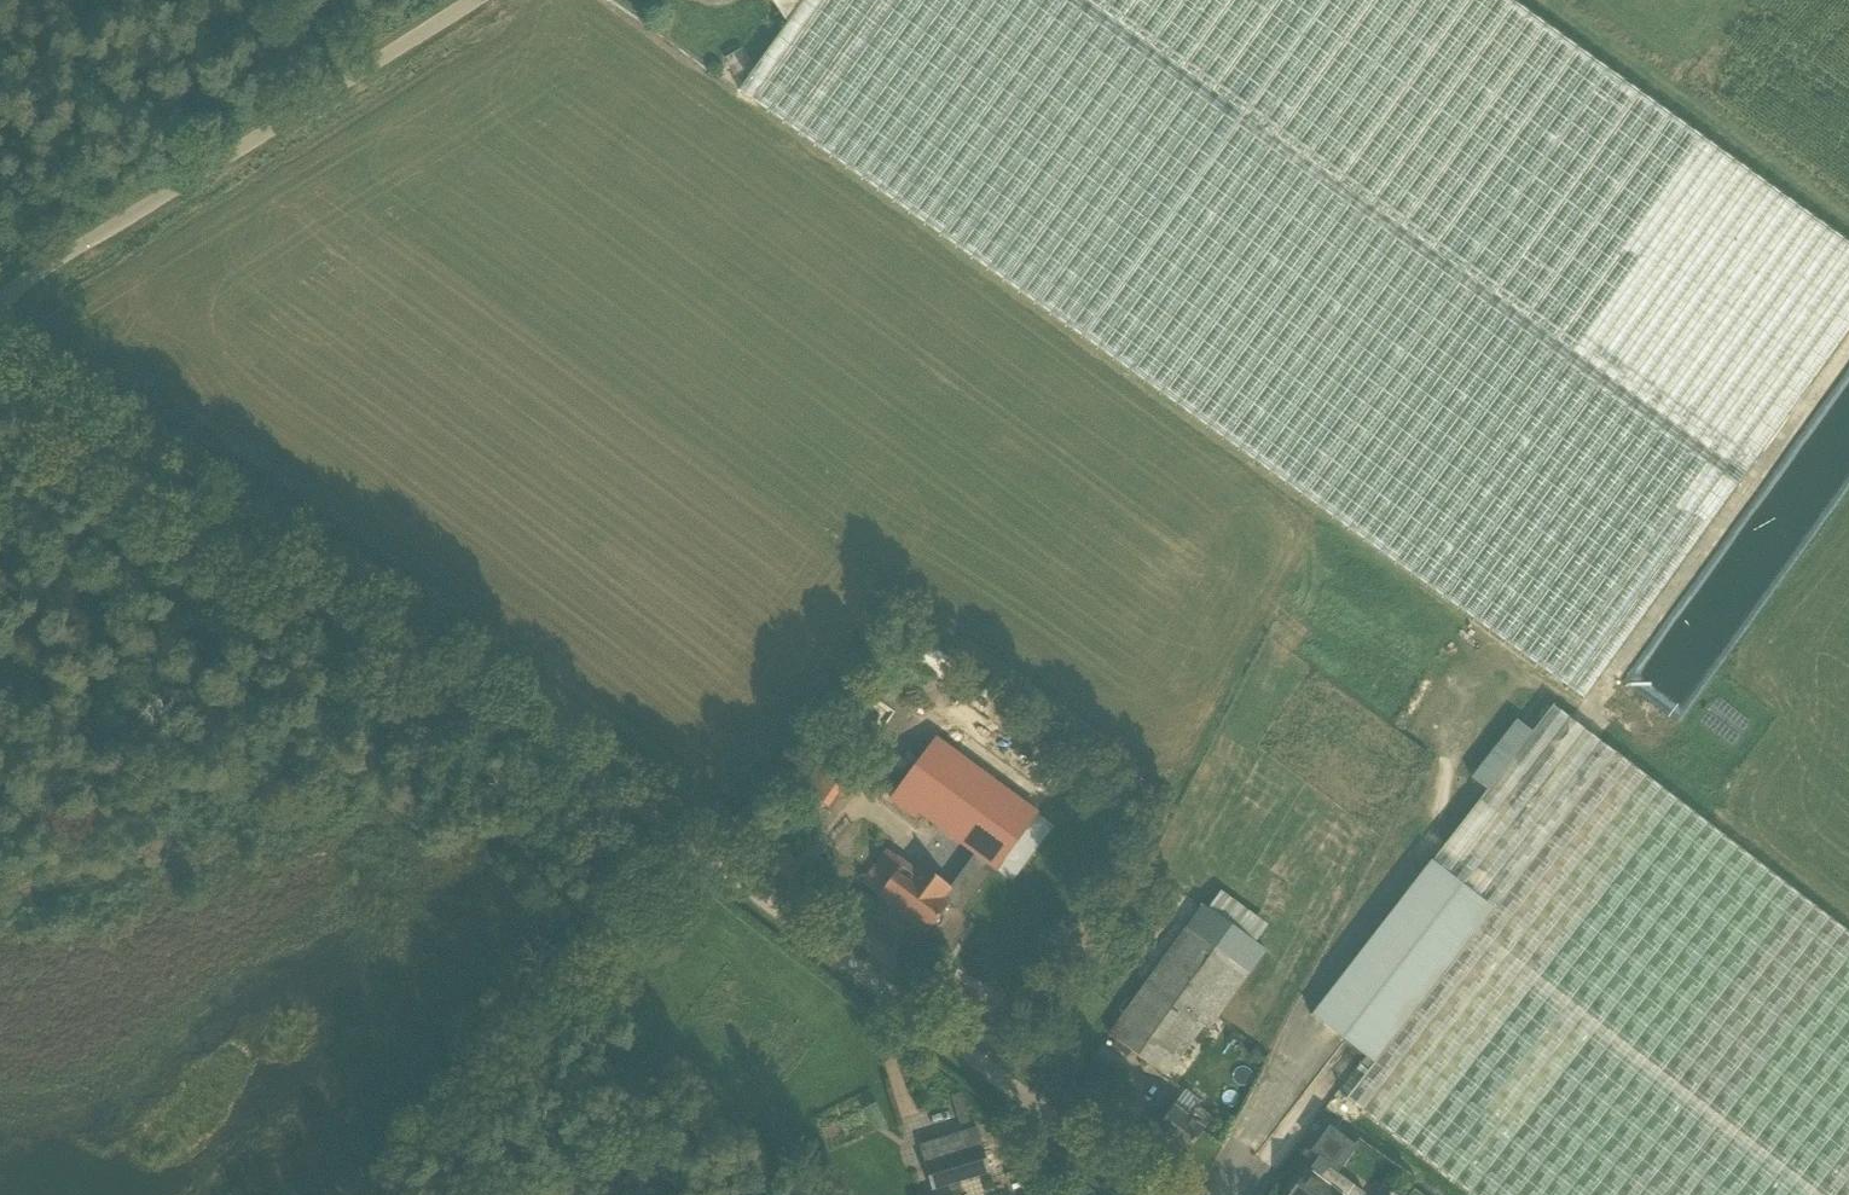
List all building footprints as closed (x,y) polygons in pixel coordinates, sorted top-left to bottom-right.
[(789,23),(740,91),(1585,700),(1848,334),(1848,250),(1501,0),(805,0),(789,23)] [(789,23),(805,0),(774,0),(789,23)] [(751,67),(745,54),(727,64),(734,76),(751,67)] [(1517,720),(1472,778),(1487,791),(1313,1016),(1346,1042),(1364,1056),(1374,1064),(1347,1099),(1412,1149),(1471,1194),(1848,1194),(1848,934),(1615,753),(1553,706),(1532,733),(1517,720)] [(938,738),(890,802),(913,819),(917,813),(994,871),(1039,812),(938,738)] [(929,933),(944,913),(950,904),(943,899),(951,889),(923,867),(918,873),(888,851),(864,884),(880,896),(929,933)] [(1202,905),(1109,1035),(1167,1077),(1205,1026),(1209,1030),(1266,950),(1202,905)] [(971,1126),(967,1093),(953,1095),(957,1128),(971,1126)] [(1186,1156),(1205,1131),(1201,1128),(1210,1116),(1198,1107),(1189,1119),(1174,1108),(1155,1132),(1186,1156)] [(978,1129),(920,1146),(933,1190),(990,1173),(978,1129)] [(1308,1173),(1292,1194),(1366,1194),(1367,1194),(1329,1166),(1318,1180),(1308,1173)] [(1383,1187),(1377,1194),(1394,1194),(1383,1187)]
